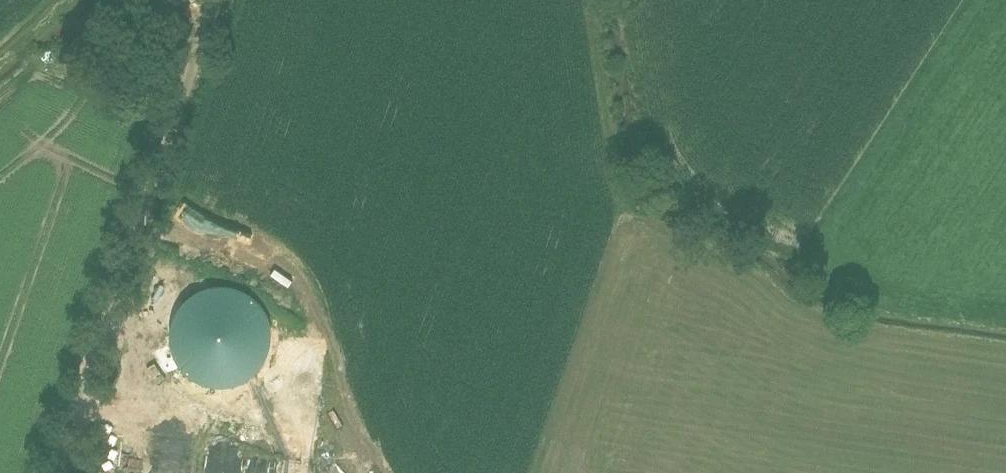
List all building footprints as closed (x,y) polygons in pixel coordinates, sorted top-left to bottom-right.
[(247,450),(214,448),(212,472),(246,472),(247,450)]
